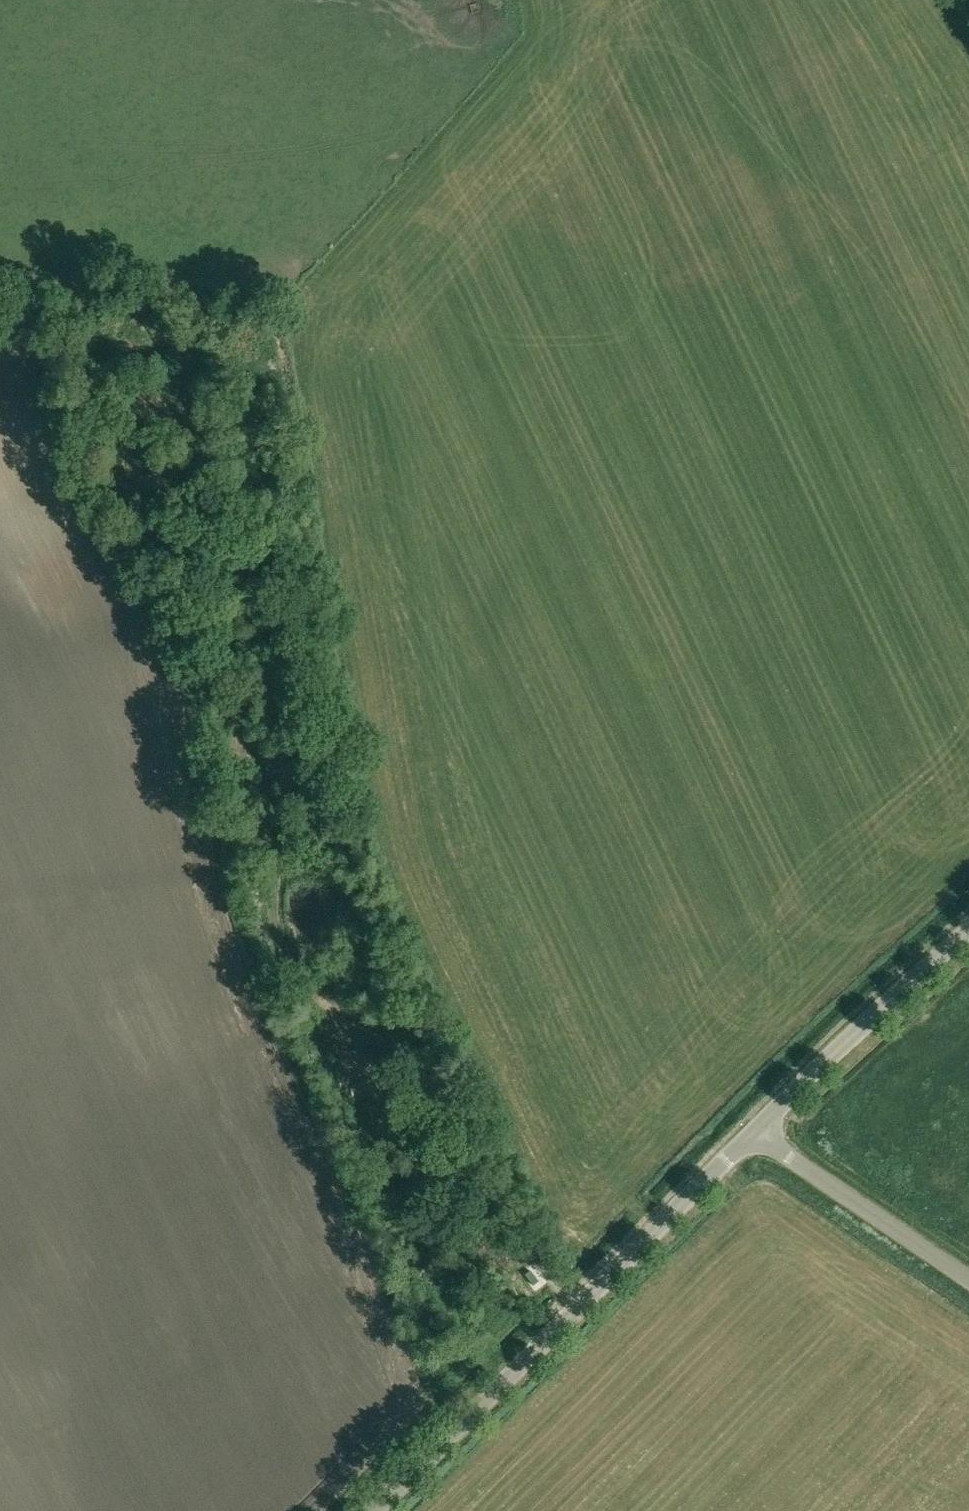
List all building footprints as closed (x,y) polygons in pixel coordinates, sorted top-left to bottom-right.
[(523,1251),(531,1263),(539,1257),(531,1245),(523,1251)]
